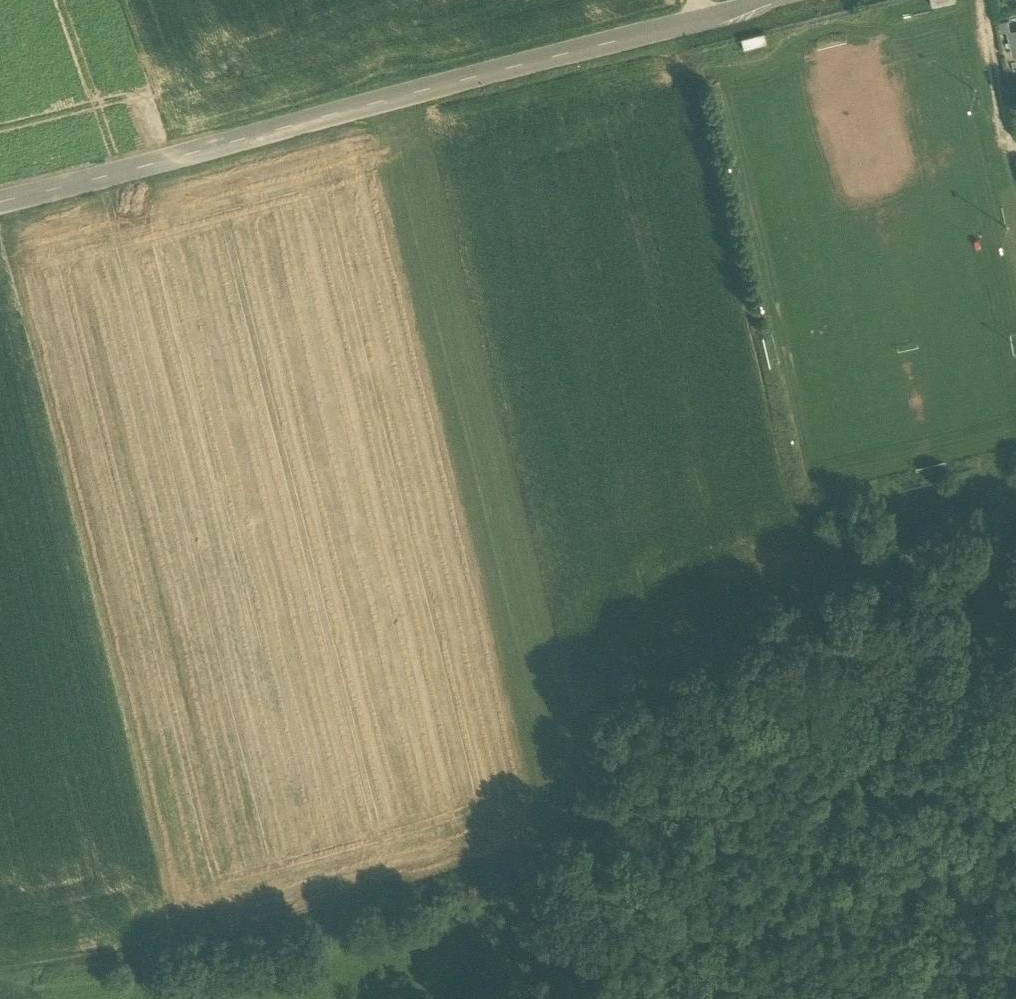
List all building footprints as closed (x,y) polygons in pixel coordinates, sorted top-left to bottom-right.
[(1004,20),(1013,57),(1015,56),(1015,28),(1013,29),(1010,18),(1004,20)]
